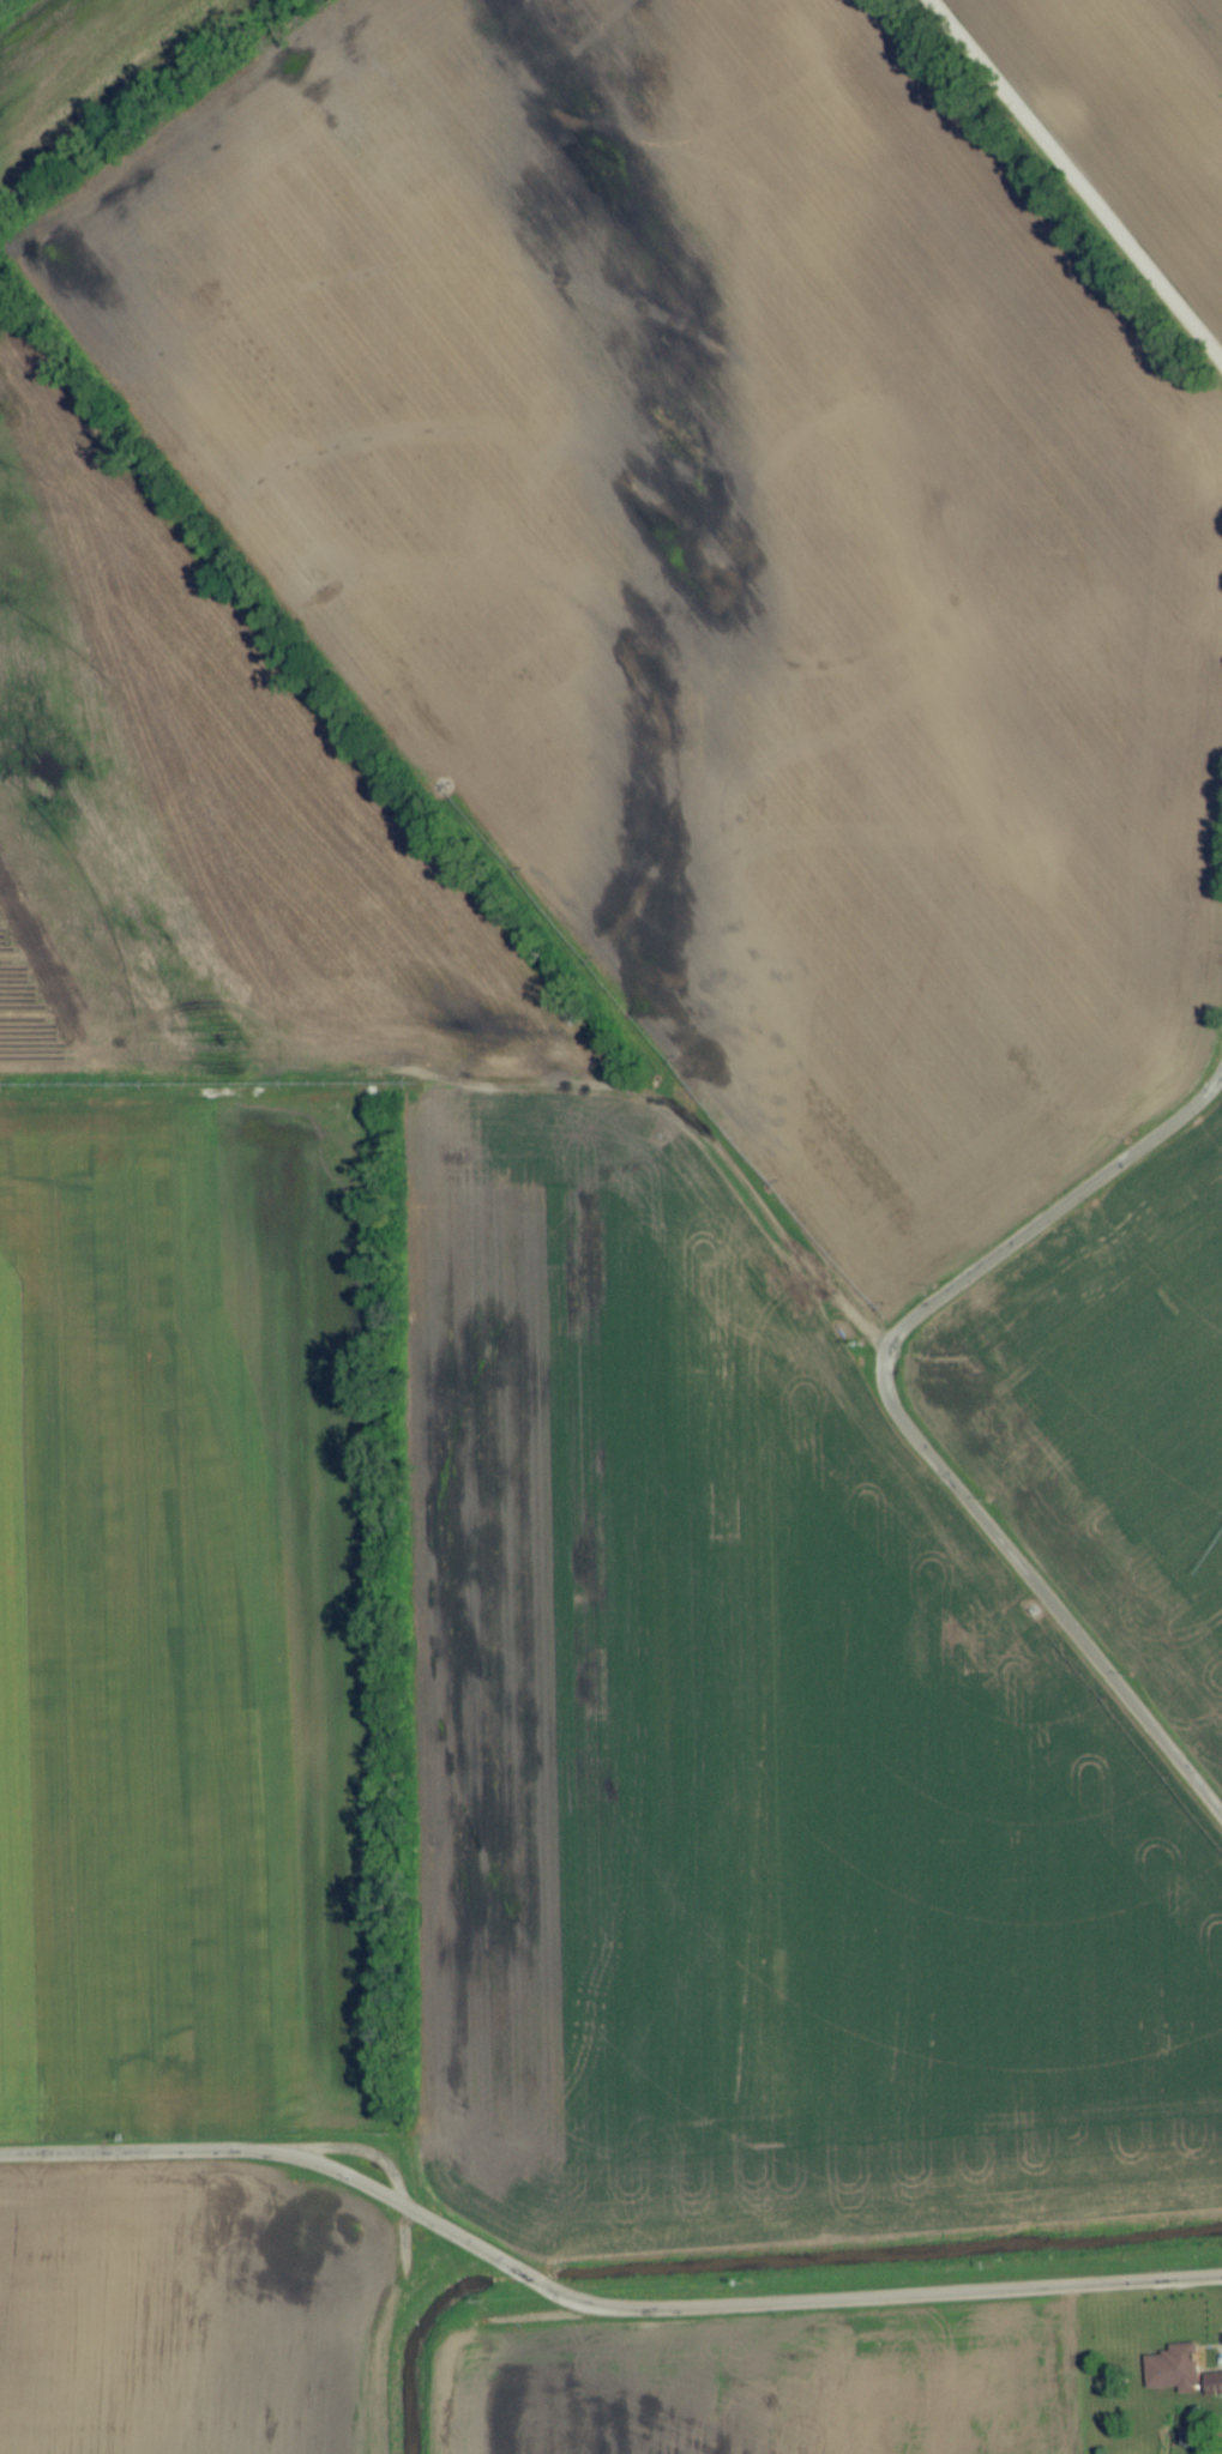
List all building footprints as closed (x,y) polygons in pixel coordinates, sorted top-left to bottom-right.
[(1149,2398),(1199,2399),(1199,2358),(1150,2357),(1149,2398)] [(1206,2406),(1221,2406),(1221,2381),(1206,2381),(1206,2406)]
